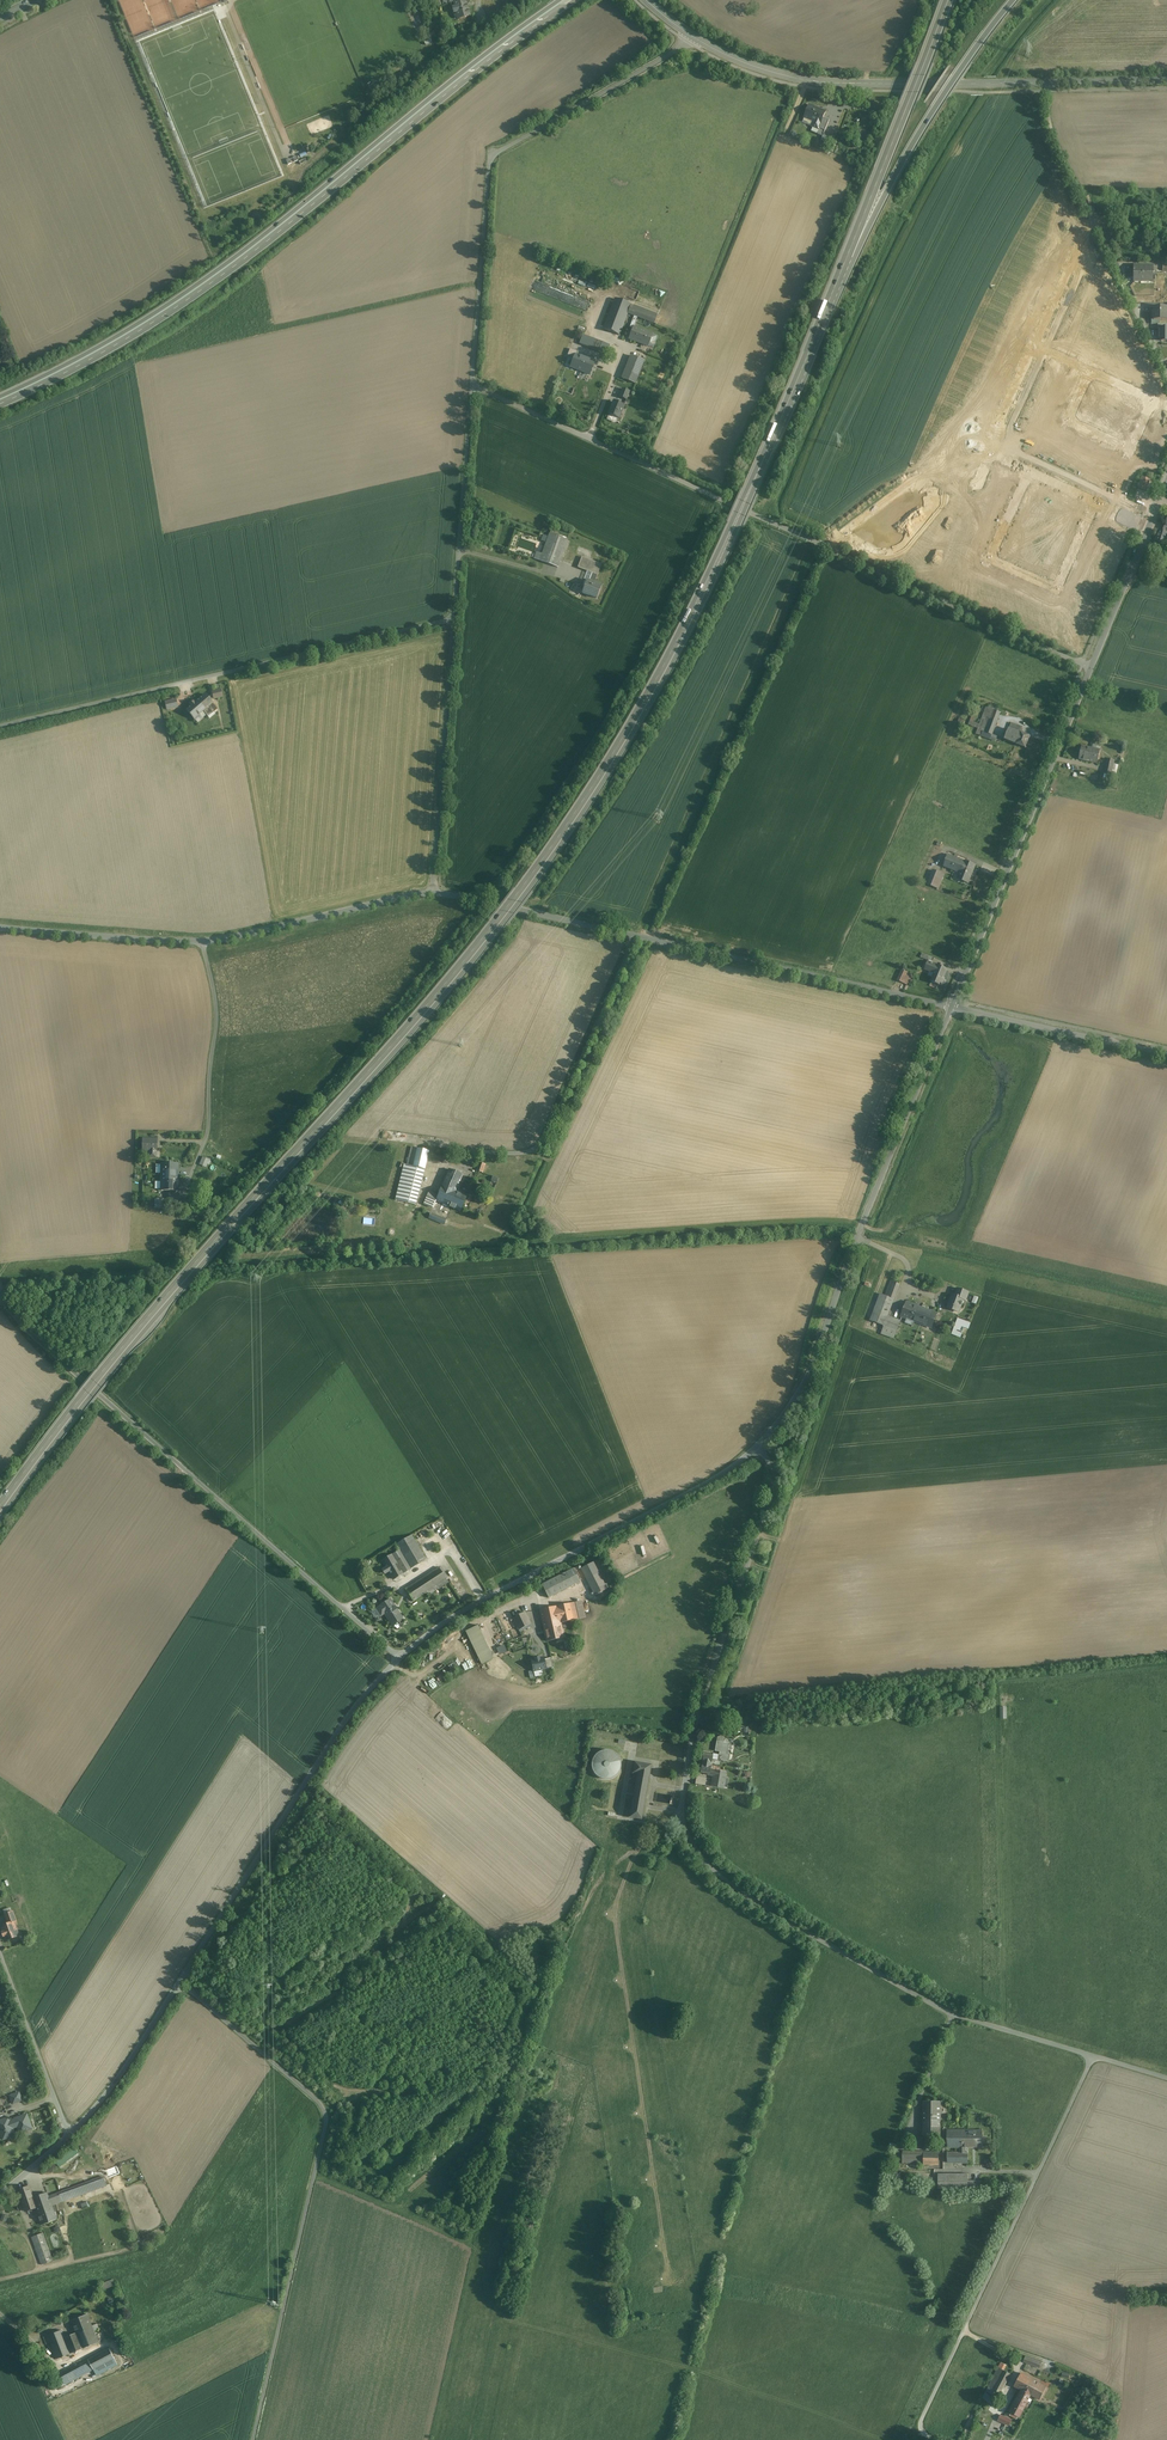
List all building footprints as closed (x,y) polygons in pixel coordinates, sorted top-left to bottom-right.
[(465,0),(462,0),(454,2),(455,7),(453,8),(454,13),(457,13),(459,19),(470,16),(465,0)] [(814,107),(809,105),(804,118),(815,122),(813,126),(818,129),(818,128),(820,129),(825,131),(829,122),(823,119),(826,112),(820,110),(819,111),(814,109),(814,107)] [(824,134),(823,136),(821,140),(829,143),(832,137),(824,134)] [(1153,267),(1134,267),(1134,282),(1153,282),(1153,267)] [(604,329),(619,335),(627,313),(630,305),(615,299),(604,329)] [(630,305),(627,313),(654,324),(657,315),(630,305)] [(1154,307),(1154,320),(1154,321),(1160,321),(1166,321),(1166,307),(1154,307)] [(652,335),(634,328),(630,339),(648,346),(652,335)] [(1158,328),(1158,337),(1161,337),(1161,341),(1166,341),(1166,328),(1158,328)] [(610,345),(583,335),(579,344),(606,354),(610,345)] [(568,355),(575,358),(576,355),(577,352),(570,349),(568,355)] [(594,363),(576,355),(575,358),(571,367),(590,375),(594,363)] [(635,384),(645,361),(631,356),(622,378),(635,384)] [(595,371),(592,379),(601,383),(605,374),(595,371)] [(581,391),(576,390),(577,386),(568,384),(567,390),(581,393),(581,391)] [(630,392),(622,389),(619,397),(626,400),(630,392)] [(619,418),(624,406),(613,402),(609,414),(619,418)] [(1149,480),(1142,478),(1138,488),(1145,490),(1149,480)] [(1159,531),(1157,537),(1156,537),(1155,541),(1165,544),(1165,543),(1166,535),(1166,533),(1159,531)] [(558,568),(568,540),(549,533),(539,561),(558,568)] [(578,568),(598,575),(602,564),(582,557),(578,568)] [(602,587),(586,581),(582,593),(598,599),(602,587)] [(215,699),(225,697),(223,688),(213,691),(215,699)] [(218,710),(206,695),(187,710),(194,719),(204,712),(207,716),(213,712),(214,713),(218,710)] [(168,710),(181,707),(179,697),(166,700),(168,710)] [(997,737),(992,735),(1001,713),(986,707),(976,734),(995,741),(997,737)] [(1016,744),(1026,748),(1030,737),(1021,733),(1023,727),(1011,723),(1005,739),(1016,743),(1016,744)] [(1082,747),(1079,760),(1097,764),(1100,751),(1082,747)] [(1115,761),(1107,759),(1103,774),(1112,776),(1115,761)] [(958,879),(968,883),(975,865),(965,861),(965,862),(948,855),(944,866),(960,873),(958,879)] [(927,885),(938,889),(944,875),(933,870),(927,885)] [(931,982),(942,986),(944,979),(943,979),(947,970),(943,968),(943,966),(938,964),(937,966),(928,962),(926,970),(934,973),(931,982)] [(898,981),(907,985),(911,974),(902,970),(898,981)] [(157,1140),(143,1139),(143,1151),(150,1151),(150,1157),(156,1158),(156,1151),(157,1151),(157,1140)] [(416,1206),(427,1157),(443,1161),(444,1154),(412,1147),(408,1165),(404,1164),(396,1201),(416,1206)] [(200,1164),(208,1167),(211,1159),(204,1156),(200,1164)] [(485,1164),(479,1162),(476,1171),(482,1173),(485,1164)] [(178,1164),(162,1164),(161,1190),(177,1191),(178,1164)] [(463,1175),(449,1169),(439,1195),(436,1201),(460,1211),(467,1196),(456,1191),(463,1175)] [(436,1201),(439,1195),(429,1191),(424,1204),(434,1208),(436,1201)] [(167,1199),(155,1199),(154,1209),(167,1209),(167,1199)] [(446,1220),(431,1213),(429,1218),(445,1225),(446,1220)] [(900,1284),(891,1281),(885,1296),(895,1299),(900,1284)] [(958,1289),(955,1296),(964,1299),(963,1299),(966,1300),(969,1293),(958,1289)] [(888,1317),(895,1299),(885,1296),(880,1294),(870,1320),(884,1326),(881,1334),(903,1342),(905,1336),(909,1337),(910,1332),(899,1327),(901,1321),(888,1317)] [(955,1296),(952,1295),(947,1308),(959,1312),(963,1299),(964,1299),(955,1296)] [(907,1303),(916,1306),(918,1299),(910,1296),(907,1303)] [(916,1306),(907,1303),(901,1320),(904,1321),(906,1318),(932,1328),(937,1313),(916,1306)] [(964,1327),(955,1324),(954,1329),(962,1332),(964,1327)] [(411,1536),(397,1544),(402,1554),(395,1559),(392,1555),(383,1561),(394,1579),(403,1573),(396,1562),(401,1559),(402,1560),(405,1558),(411,1569),(425,1560),(411,1536)] [(593,1562),(581,1568),(595,1595),(606,1589),(593,1562)] [(439,1568),(405,1589),(413,1602),(427,1593),(428,1596),(449,1582),(439,1568)] [(565,1573),(572,1586),(580,1582),(573,1568),(565,1573)] [(572,1586),(565,1573),(542,1585),(545,1591),(550,1588),(554,1595),(572,1586)] [(550,1588),(545,1591),(549,1598),(554,1595),(550,1588)] [(377,1609),(381,1616),(385,1614),(392,1626),(403,1620),(391,1599),(380,1606),(380,1607),(377,1609)] [(570,1603),(540,1610),(547,1642),(564,1638),(560,1623),(574,1620),(570,1603)] [(525,1612),(513,1618),(519,1630),(531,1624),(525,1612)] [(478,1625),(466,1631),(482,1664),(494,1658),(478,1625)] [(449,1660),(451,1662),(445,1667),(448,1671),(454,1667),(459,1673),(464,1669),(454,1657),(449,1660)] [(550,1657),(530,1661),(533,1672),(552,1668),(550,1657)] [(729,1743),(716,1741),(715,1751),(719,1752),(719,1755),(713,1754),(712,1756),(713,1756),(712,1759),(728,1762),(730,1753),(728,1753),(729,1743)] [(592,1770),(596,1775),(600,1778),(605,1780),(610,1779),(615,1777),(619,1774),(621,1768),(621,1762),(619,1757),(615,1753),(610,1750),(604,1750),(598,1752),(593,1757),(592,1763),(592,1770)] [(712,1756),(703,1754),(702,1763),(711,1765),(712,1759),(713,1756),(712,1756)] [(651,1765),(634,1762),(630,1784),(635,1785),(629,1817),(641,1820),(651,1765)] [(711,1765),(702,1763),(700,1772),(709,1773),(710,1770),(711,1765)] [(719,1771),(710,1770),(709,1773),(709,1775),(713,1776),(711,1786),(722,1788),(725,1772),(719,1771)] [(706,1778),(696,1776),(695,1784),(705,1786),(706,1778)] [(619,1795),(611,1794),(608,1809),(617,1810),(619,1795)] [(13,1912),(5,1914),(8,1924),(13,1922),(16,1921),(13,1912)] [(8,1924),(1,1926),(3,1932),(2,1932),(4,1936),(5,1936),(7,1940),(19,1936),(13,1922),(8,1924)] [(13,2104),(24,2100),(20,2091),(10,2095),(13,2104)] [(941,2102),(923,2101),(923,2135),(940,2135),(941,2102)] [(0,2126),(0,2131),(0,2132),(17,2126),(20,2133),(32,2129),(27,2114),(15,2119),(15,2120),(0,2126)] [(983,2130),(947,2130),(947,2163),(968,2163),(968,2148),(982,2148),(983,2130)] [(76,2148),(58,2162),(61,2167),(80,2153),(76,2148)] [(939,2152),(902,2151),(903,2163),(939,2165),(939,2152)] [(968,2174),(938,2174),(938,2189),(968,2189),(968,2188),(968,2180),(968,2174)] [(61,2192),(63,2201),(74,2198),(93,2190),(106,2186),(103,2176),(61,2192)] [(29,2186),(19,2190),(27,2215),(37,2211),(42,2225),(57,2220),(52,2205),(63,2201),(61,2192),(58,2182),(45,2187),(47,2193),(33,2198),(29,2186)] [(93,2190),(74,2198),(77,2206),(96,2199),(93,2190)] [(43,2233),(32,2237),(42,2265),(53,2261),(43,2233)] [(103,2283),(106,2289),(116,2285),(114,2278),(103,2283)] [(114,2298),(102,2302),(104,2309),(116,2305),(114,2298)] [(87,2315),(71,2321),(76,2333),(82,2349),(98,2343),(87,2315)] [(57,2359),(82,2349),(76,2333),(64,2338),(61,2330),(48,2335),(51,2343),(57,2359)] [(109,2349),(54,2378),(59,2387),(93,2369),(95,2373),(114,2364),(115,2365),(117,2364),(109,2349)] [(1042,2362),(1026,2356),(1024,2362),(1040,2368),(1042,2362)] [(1007,2366),(1001,2363),(988,2387),(1000,2394),(1011,2374),(1004,2370),(1007,2366)] [(1022,2390),(1011,2411),(1020,2416),(1031,2395),(1040,2399),(1046,2387),(1022,2374),(1015,2387),(1022,2390)] [(1011,2420),(1001,2415),(998,2420),(1009,2425),(1011,2420)]
